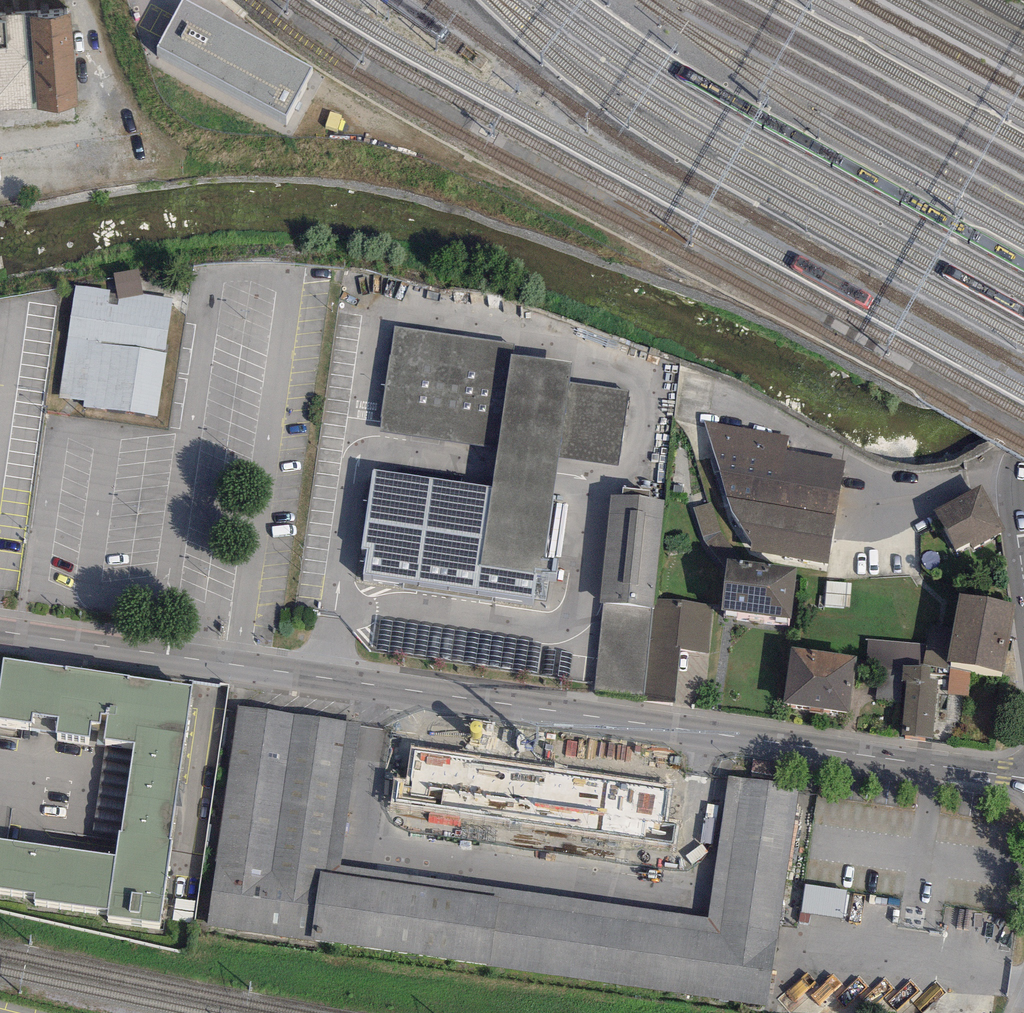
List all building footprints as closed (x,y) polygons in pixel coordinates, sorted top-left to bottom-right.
[(287,115),(312,68),(185,0),(182,0),(157,45),(287,115)] [(37,111),(79,107),(70,13),(31,17),(30,14),(0,17),(0,22),(0,111),(37,108),(37,111)] [(138,268),(113,273),(116,292),(143,295),(138,268)] [(164,353),(172,299),(143,295),(116,292),(75,286),(59,397),(83,400),(82,408),(158,418),(167,354),(164,353)] [(513,342),(395,325),(380,430),(497,447),(491,487),(478,566),(535,574),(554,577),(557,561),(543,559),(557,457),(568,381),(571,365),(511,356),(513,342)] [(628,390),(568,381),(557,457),(617,466),(628,390)] [(751,550),(828,563),(845,460),(787,450),(789,435),(704,421),(731,510),(752,543),(751,550)] [(491,487),(372,470),(360,548),(366,549),(362,576),(402,582),(401,587),(490,600),(491,594),(532,600),(535,574),(478,566),(491,487)] [(981,485),(934,510),(956,550),(970,542),(972,547),(1005,529),(981,485)] [(654,608),(665,500),(611,495),(600,602),(604,603),(653,608),(654,608)] [(797,567),(727,559),(721,610),(791,618),(797,567)] [(1015,603),(959,593),(953,629),(947,662),(1003,672),(1015,603)] [(657,598),(644,700),(673,704),(680,650),(708,653),(714,605),(657,598)] [(643,693),(653,608),(604,603),(594,689),(643,693)] [(541,642),(379,619),(375,651),(569,679),(572,654),(540,649),(541,642)] [(946,668),(947,662),(953,629),(931,625),(928,644),(924,664),(946,668)] [(928,644),(867,639),(865,666),(903,669),(903,665),(923,666),(924,664),(928,644)] [(858,656),(791,647),(783,703),(809,706),(809,711),(823,713),(823,709),(850,712),(858,656)] [(4,659),(0,689),(0,718),(32,722),(33,713),(59,717),(57,731),(89,736),(91,721),(100,722),(101,713),(108,714),(105,738),(135,742),(123,831),(119,831),(116,855),(0,840),(0,887),(35,892),(34,899),(108,909),(108,916),(159,923),(192,685),(4,659)] [(923,666),(903,665),(903,669),(902,680),(906,680),(902,735),(933,737),(938,667),(923,666)] [(344,725),(239,710),(207,927),(767,1008),(799,788),(739,779),(717,933),(322,875),(344,725)] [(717,933),(739,779),(728,777),(707,920),(340,867),(360,727),(344,725),(322,875),(717,933)] [(671,787),(412,747),(407,781),(399,779),(395,801),(674,843),(677,823),(666,821),(671,787)] [(804,910),(846,915),(849,888),(807,883),(804,910)]
